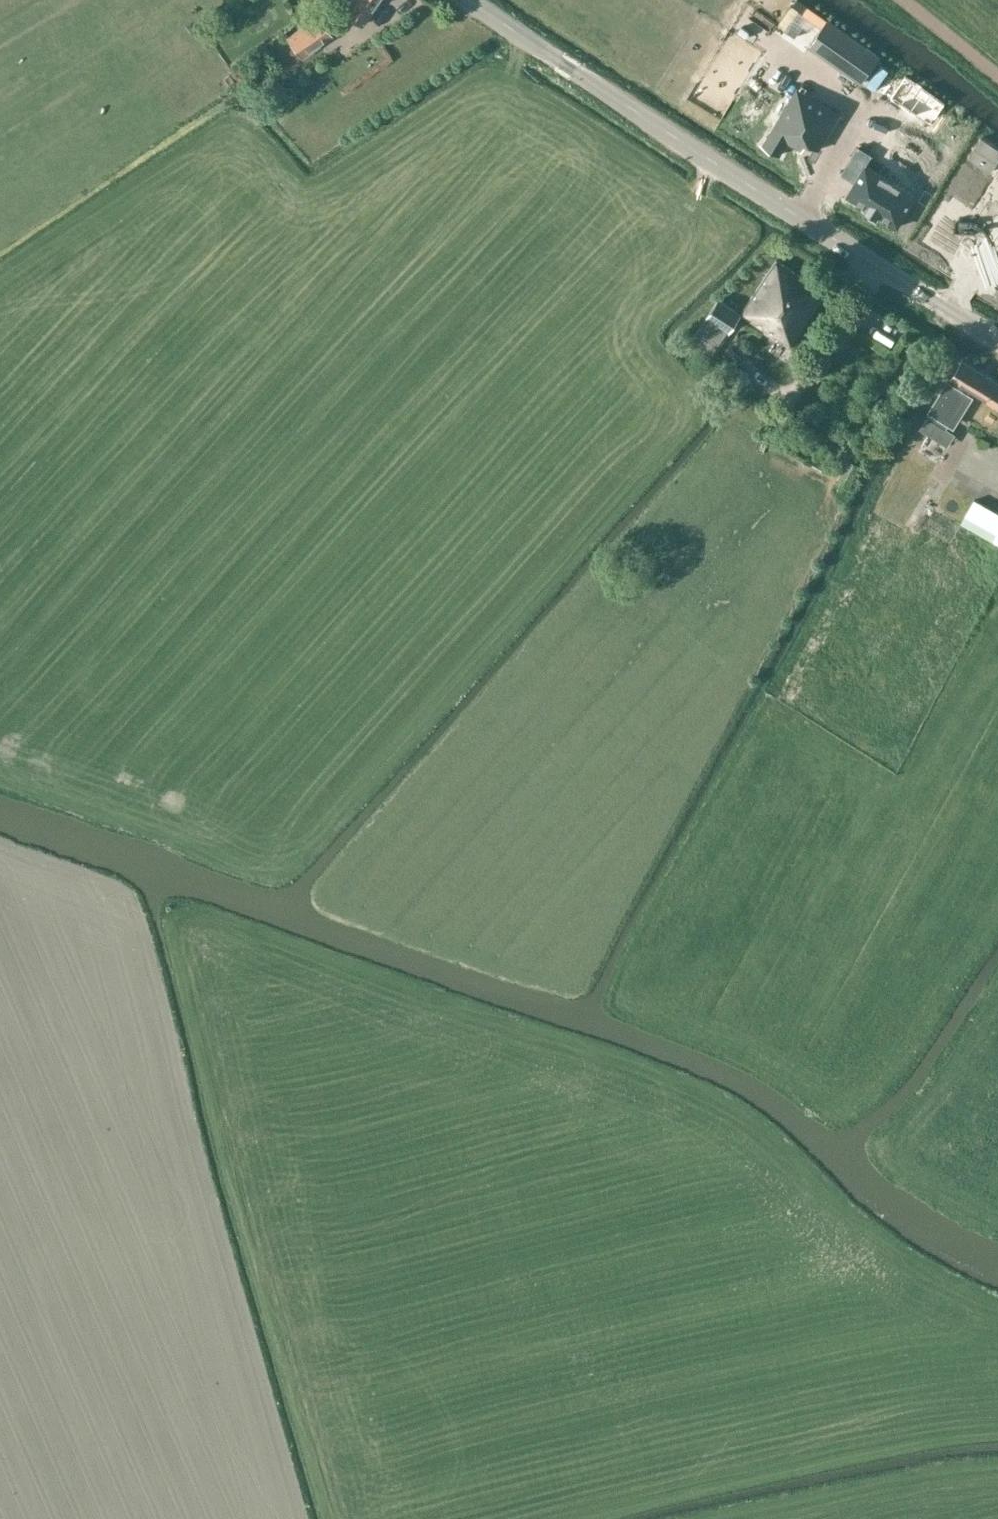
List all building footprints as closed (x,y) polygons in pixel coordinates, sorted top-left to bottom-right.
[(380,0),(350,0),(343,11),(362,24),(380,0)] [(288,37),(302,57),(332,36),(318,17),(288,37)] [(809,45),(861,82),(880,56),(827,19),(809,45)] [(946,103),(906,75),(892,96),(931,124),(946,103)] [(790,99),(763,143),(780,153),(789,140),(802,148),(806,141),(818,148),(840,113),(816,98),(809,110),(790,99)] [(858,145),(842,172),(855,180),(847,194),(866,206),(866,208),(878,215),(878,213),(898,225),(917,195),(867,164),(873,154),(858,145)] [(929,244),(955,260),(970,235),(983,243),(997,218),(997,178),(981,206),(960,194),(957,200),(951,196),(939,216),(945,219),(929,244)] [(792,344),(827,292),(777,259),(742,311),(792,344)] [(731,329),(743,312),(719,297),(708,315),(731,329)] [(963,361),(962,360),(928,416),(946,427),(969,390),(997,408),(997,382),(963,361)] [(997,532),(997,500),(981,492),(968,516),(997,532)]
